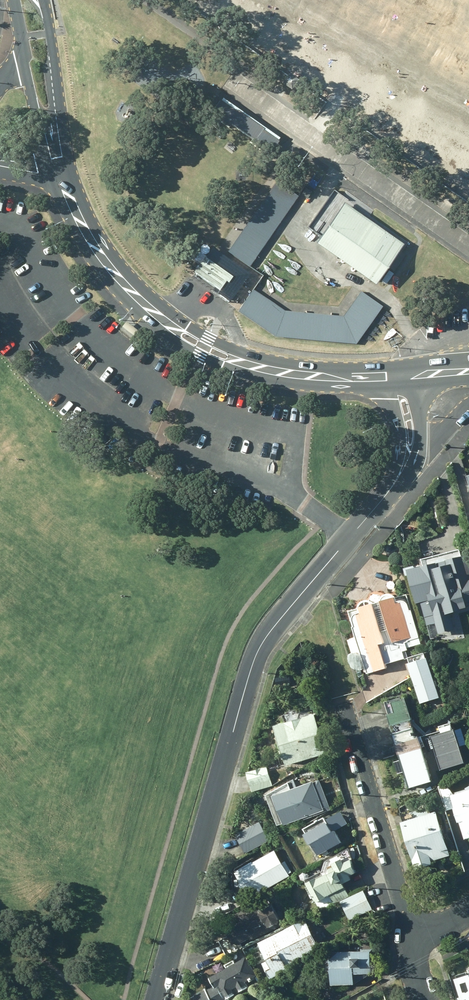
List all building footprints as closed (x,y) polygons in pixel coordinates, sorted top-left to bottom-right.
[(286,78),(279,89),(289,95),(296,85),(286,78)] [(281,140),(221,99),(211,113),(231,126),(233,123),(254,138),(252,140),(271,154),(281,140)] [(250,267),(297,197),(276,183),(229,253),(250,267)] [(367,222),(340,203),(320,230),(310,245),(370,287),(400,244),(367,222)] [(229,278),(200,257),(190,271),(216,290),(222,282),(225,283),(229,278)] [(283,311),(251,290),(236,312),(274,338),(355,345),(381,307),(359,292),(341,317),(283,311)] [(445,562),(442,560),(437,560),(434,562),(433,565),(413,570),(413,567),(401,570),(403,577),(405,577),(413,606),(419,604),(423,619),(432,617),(435,628),(451,623),(448,609),(454,607),(454,609),(452,610),(454,619),(458,618),(460,627),(468,624),(468,614),(466,604),(468,603),(468,565),(467,556),(445,562)] [(392,599),(388,597),(382,597),(377,602),(377,604),(373,605),(386,644),(377,647),(383,666),(383,665),(403,660),(400,653),(405,651),(403,644),(406,644),(406,643),(418,639),(409,611),(407,612),(394,603),(392,599)] [(370,606),(370,605),(366,603),(361,603),(358,604),(355,609),(355,610),(346,613),(351,629),(349,629),(354,647),(365,675),(385,669),(383,666),(377,647),(386,644),(373,605),(370,606)] [(407,661),(420,701),(439,695),(427,655),(407,661)] [(385,703),(392,725),(415,718),(408,696),(385,703)] [(270,730),(282,768),(323,755),(310,717),(270,730)] [(421,738),(415,718),(392,725),(397,745),(421,738)] [(443,732),(421,738),(423,744),(434,741),(442,772),(467,765),(454,724),(442,728),(443,732)] [(397,745),(404,769),(428,762),(423,744),(421,738),(397,745)] [(434,783),(428,762),(404,769),(410,790),(434,783)] [(271,787),(265,768),(244,774),(250,794),(271,787)] [(280,828),(321,812),(310,783),(269,799),(280,828)] [(448,797),(456,825),(460,823),(465,836),(468,835),(468,791),(448,797)] [(446,852),(433,814),(397,825),(412,872),(429,866),(427,858),(446,852)] [(315,859),(338,845),(322,819),(299,831),(315,859)] [(257,824),(233,836),(242,855),(267,842),(257,824)] [(319,912),(347,898),(341,885),(352,880),(350,877),(355,874),(347,849),(323,863),(319,874),(304,882),(319,912)] [(270,888),(291,876),(276,850),(255,862),(270,888)] [(249,900),(270,888),(255,862),(234,874),(249,900)] [(361,892),(338,903),(347,922),(371,911),(361,892)] [(282,926),(268,900),(234,917),(235,918),(237,918),(238,919),(225,926),(227,931),(225,933),(227,936),(216,942),(224,959),(243,949),(241,946),(282,926)] [(304,920),(277,935),(293,964),(321,949),(304,920)] [(288,967),(293,964),(277,935),(257,946),(266,963),(263,965),(272,980),(290,971),(288,967)] [(355,949),(326,950),(328,984),(351,983),(368,974),(367,948),(355,948),(355,949)] [(243,960),(206,980),(210,988),(188,999),(233,999),(258,986),(251,975),(243,960)] [(451,977),(458,999),(468,999),(468,972),(451,977)]
